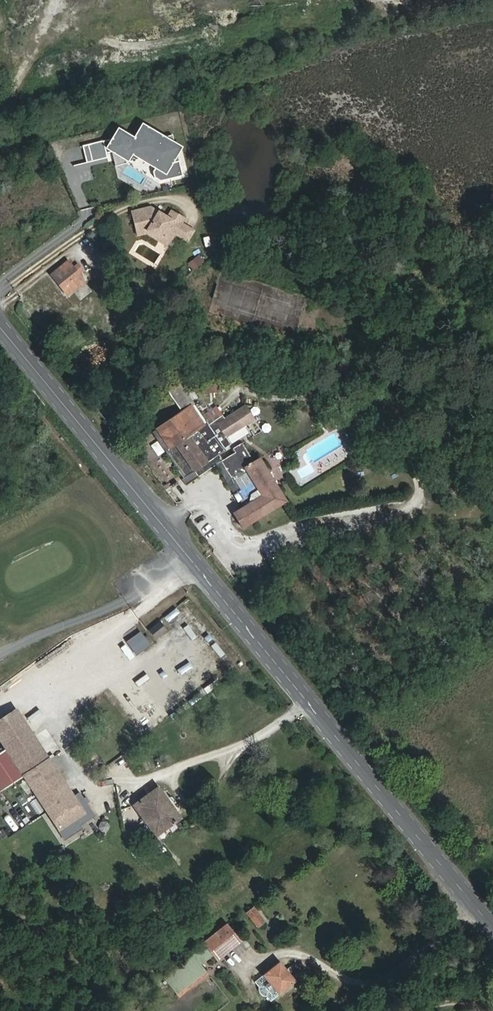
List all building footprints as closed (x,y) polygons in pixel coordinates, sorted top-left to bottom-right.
[(150,142),(155,134),(147,129),(142,137),(150,142)] [(112,153),(116,152),(125,157),(129,151),(156,168),(153,172),(154,178),(160,182),(182,176),(172,135),(162,138),(155,134),(150,142),(142,137),(138,134),(134,140),(127,136),(112,139),(103,142),(103,141),(82,146),(87,163),(106,159),(107,158),(106,154),(112,153)] [(127,164),(125,157),(116,152),(112,153),(116,167),(127,164)] [(182,223),(184,219),(172,211),(167,217),(150,207),(132,211),(136,228),(146,226),(150,228),(148,231),(161,239),(164,234),(172,239),(175,234),(182,223)] [(187,241),(194,231),(182,223),(175,234),(187,241)] [(148,231),(150,228),(146,226),(136,228),(138,235),(146,233),(167,246),(172,239),(164,234),(161,239),(148,231)] [(196,254),(185,264),(192,271),(203,262),(196,254)] [(84,281),(68,261),(51,275),(67,295),(84,281)] [(231,445),(226,438),(244,425),(235,412),(217,424),(215,421),(206,428),(191,406),(194,404),(181,384),(173,390),(170,395),(182,412),(158,429),(171,448),(176,444),(194,471),(207,462),(218,454),(231,445)] [(188,484),(216,465),(244,507),(249,504),(222,461),(218,454),(207,462),(194,471),(176,444),(171,448),(158,429),(152,433),(188,484)] [(148,446),(157,455),(163,450),(154,441),(148,446)] [(286,502),(259,459),(254,462),(242,443),(234,448),(236,452),(222,461),(249,504),(244,507),(233,513),(243,528),(286,502)] [(124,642),(134,655),(148,644),(138,631),(124,642)] [(83,812),(16,710),(2,720),(35,770),(25,776),(53,819),(69,809),(75,818),(83,812)] [(2,720),(0,721),(0,738),(25,776),(35,770),(2,720)] [(87,760),(96,769),(103,762),(94,752),(87,760)] [(181,818),(172,806),(178,801),(173,795),(167,800),(158,787),(134,805),(156,836),(181,818)] [(31,821),(20,805),(15,809),(26,825),(31,821)] [(107,830),(109,826),(106,822),(101,822),(99,827),(102,831),(107,830)] [(0,856),(0,864),(19,858),(17,851),(0,856)] [(264,922),(253,908),(247,912),(258,926),(264,922)] [(217,962),(242,943),(229,926),(193,954),(195,956),(165,980),(179,999),(209,975),(202,966),(214,957),(217,962)] [(295,982),(279,962),(263,975),(279,994),(295,982)] [(279,994),(263,975),(259,979),(264,985),(265,986),(265,987),(266,989),(267,990),(268,990),(269,991),(270,992),(275,998),(279,994)]
